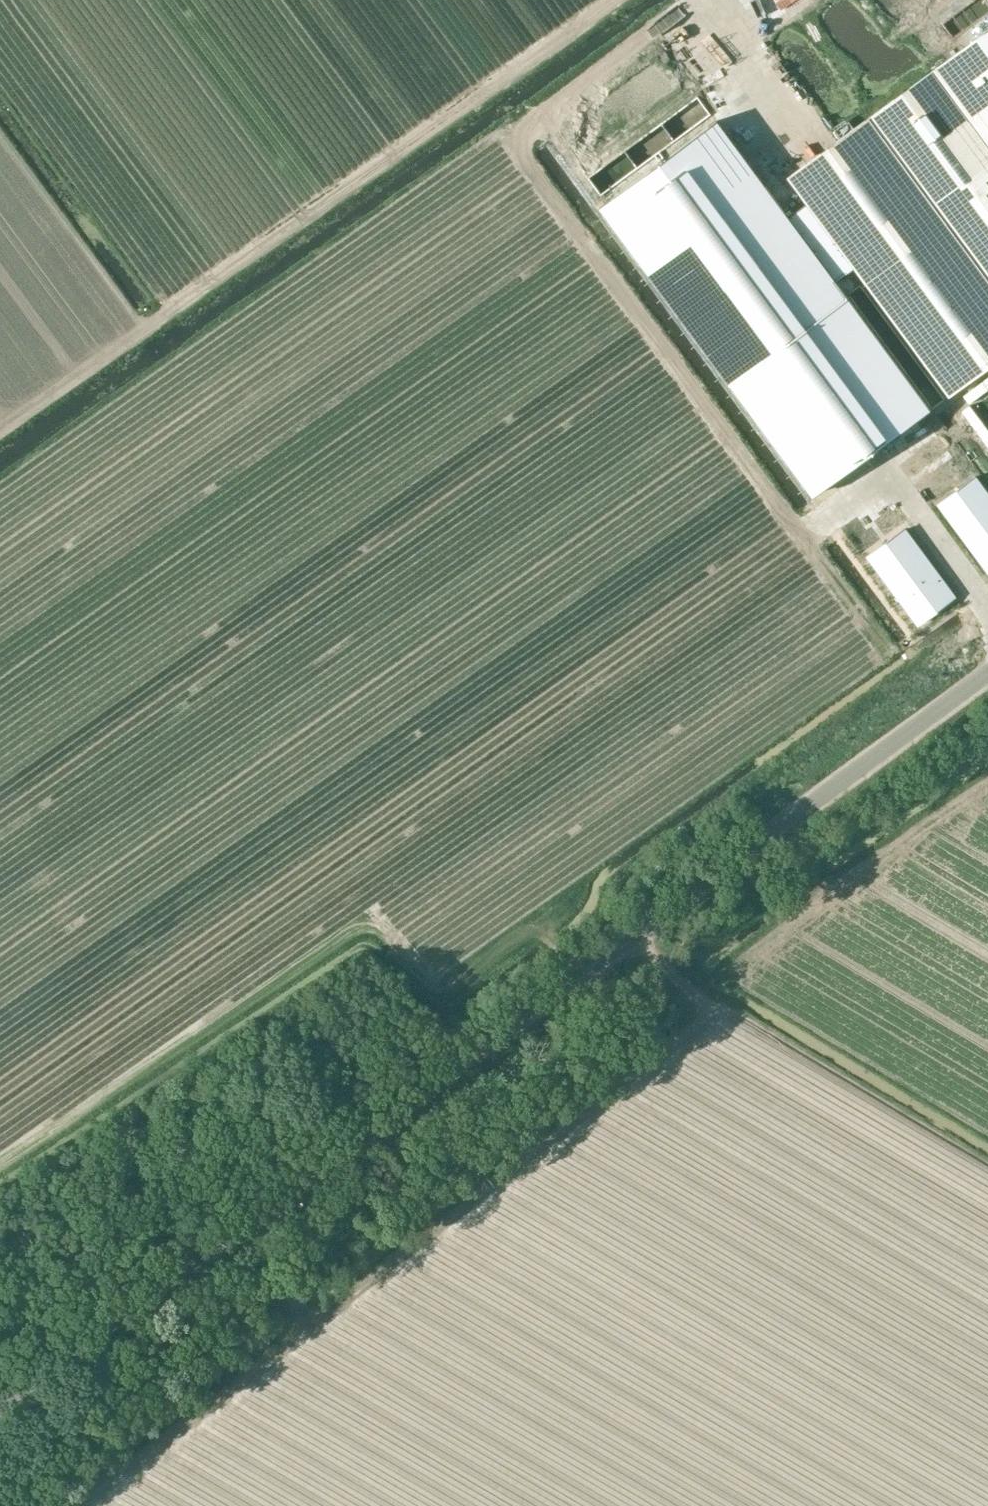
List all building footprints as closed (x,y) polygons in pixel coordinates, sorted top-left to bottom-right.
[(790,180),(806,201),(855,268),(949,396),(987,367),(987,35),(966,51),(875,118),(790,180)] [(717,120),(604,203),(818,493),(931,409),(836,282),(855,268),(806,201),(787,215),(717,120)] [(987,574),(987,573),(987,498),(973,477),(936,505),(987,574)] [(860,546),(911,615),(948,588),(897,519),(860,546)]
